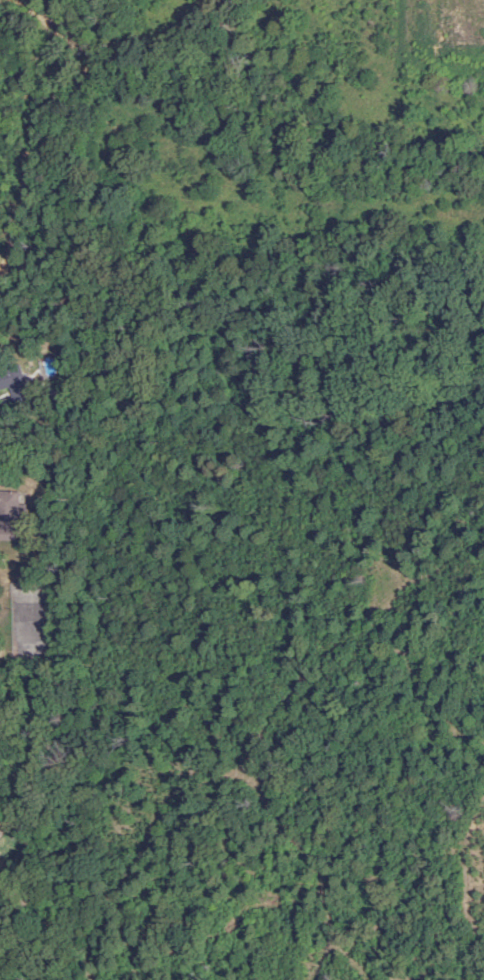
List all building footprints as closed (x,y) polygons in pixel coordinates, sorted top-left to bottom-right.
[(9,402),(1,404),(4,416),(30,410),(19,365),(0,369),(0,390),(6,389),(9,402)] [(16,515),(23,515),(23,505),(17,505),(17,492),(0,492),(0,539),(16,539),(16,515)]
